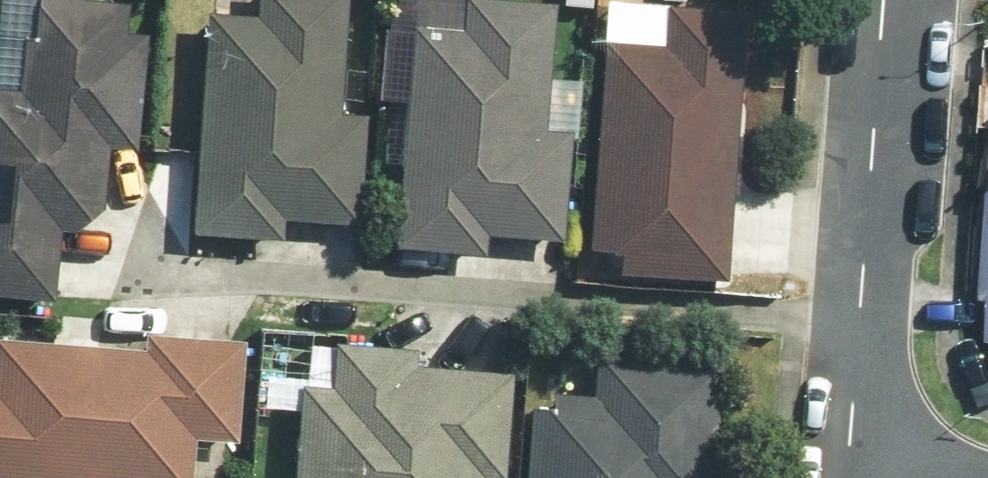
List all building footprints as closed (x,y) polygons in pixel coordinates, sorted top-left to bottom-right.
[(203,218),(356,219),(356,117),(340,117),(340,0),(203,0),(203,218)] [(54,295),(57,230),(99,231),(103,123),(145,124),(149,37),(123,36),(124,8),(34,4),(32,46),(23,46),(21,95),(0,94),(0,293),(54,295)] [(456,34),(401,32),(393,254),(482,257),(482,239),(561,242),(565,135),(544,135),(548,8),(457,5),(456,34)] [(725,290),(737,11),(599,5),(587,284),(725,290)] [(190,446),(234,449),(243,341),(139,332),(138,353),(0,341),(0,477),(187,477),(190,446)] [(282,477),(504,477),(514,375),(412,365),(413,352),(330,344),(326,390),(291,386),(282,477)] [(522,477),(711,477),(716,371),(586,365),(584,400),(525,397),(522,477)]
